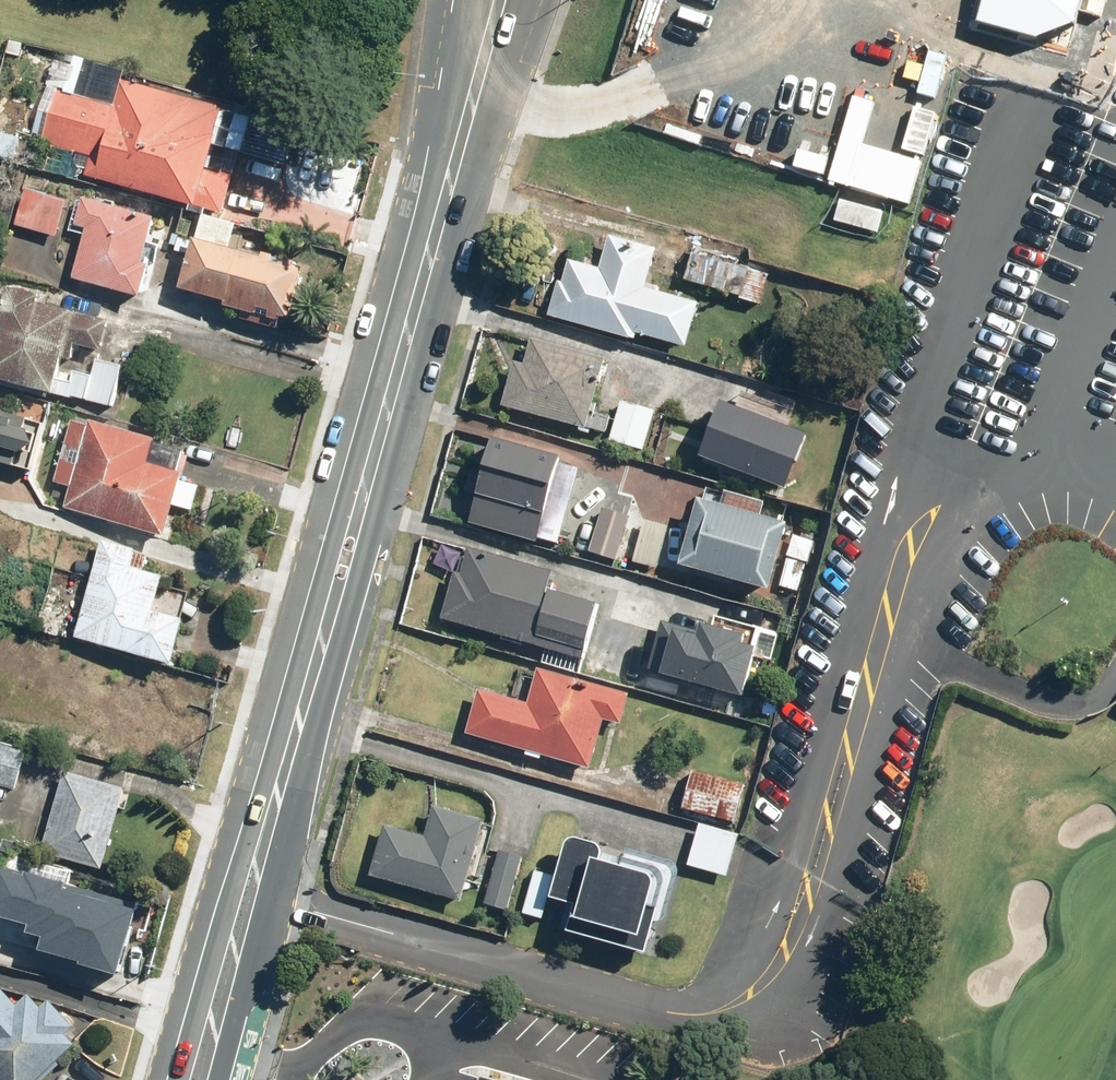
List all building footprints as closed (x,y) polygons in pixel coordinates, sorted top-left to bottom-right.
[(978,24),(1040,41),(1074,29),(1082,0),(984,0),(978,24)] [(205,170),(221,118),(120,87),(112,112),(54,95),(38,145),(89,161),(83,183),(191,216),(193,212),(219,220),(232,178),(205,170)] [(112,212),(38,188),(24,231),(62,243),(55,264),(75,270),(70,284),(136,305),(146,272),(137,269),(151,225),(139,221),(142,211),(115,202),(112,212)] [(187,258),(175,298),(282,331),(301,273),(227,250),(233,231),(200,221),(193,243),(180,239),(176,254),(187,258)] [(565,265),(548,322),(634,347),(636,340),(683,353),(696,309),(657,298),(658,293),(645,289),(655,253),(610,241),(600,275),(565,265)] [(683,293),(755,313),(768,270),(695,250),(683,293)] [(1,293),(0,298),(0,391),(50,405),(63,360),(75,363),(78,350),(97,355),(106,321),(1,293)] [(510,364),(498,411),(582,434),(583,429),(604,435),(608,420),(592,416),(606,363),(529,343),(522,367),(510,364)] [(61,374),(54,400),(108,413),(120,368),(99,362),(94,382),(61,374)] [(653,410),(621,400),(607,443),(640,453),(653,410)] [(804,434),(715,406),(696,466),(785,494),(804,434)] [(0,415),(0,468),(29,477),(44,428),(0,415)] [(182,455),(68,424),(50,488),(68,493),(63,514),(161,541),(170,507),(192,513),(199,488),(175,481),(182,455)] [(554,458),(487,441),(465,528),(555,550),(574,473),(552,468),(554,458)] [(675,561),(672,569),(766,595),(785,526),(691,501),(682,536),(675,561)] [(628,518),(599,510),(587,554),(615,563),(628,518)] [(632,563),(657,570),(668,532),(643,525),(632,563)] [(146,557),(101,545),(74,646),(168,670),(179,630),(149,622),(159,583),(141,578),(146,557)] [(434,637),(441,639),(575,675),(592,611),(541,597),(548,572),(457,548),(434,637)] [(799,594),(807,563),(784,557),(776,588),(799,594)] [(739,640),(710,632),(693,628),(692,632),(660,623),(646,674),(656,677),(655,678),(736,701),(751,651),(738,647),(739,640)] [(627,697),(535,672),(525,708),(472,694),(461,736),(585,769),(598,723),(618,728),(627,697)] [(0,762),(0,790),(12,794),(21,769),(0,762)] [(743,784),(691,769),(680,810),(732,825),(743,784)] [(40,816),(30,852),(99,872),(122,793),(62,776),(50,819),(40,816)] [(382,826),(367,879),(457,904),(479,824),(430,811),(422,837),(382,826)] [(738,833),(697,823),(686,869),(727,878),(738,833)] [(568,909),(560,938),(638,959),(648,923),(662,927),(676,872),(561,841),(551,878),(533,873),(521,917),(539,922),(544,902),(568,909)] [(521,860),(496,853),(481,904),(505,911),(521,860)] [(0,873),(0,916),(37,925),(31,950),(117,971),(135,896),(2,864),(0,873)] [(73,1050),(63,1040),(75,1030),(52,1004),(42,1013),(26,995),(13,1007),(2,994),(0,996),(0,1079),(39,1079),(73,1050)] [(476,1067),(472,1079),(520,1079),(476,1067)]
